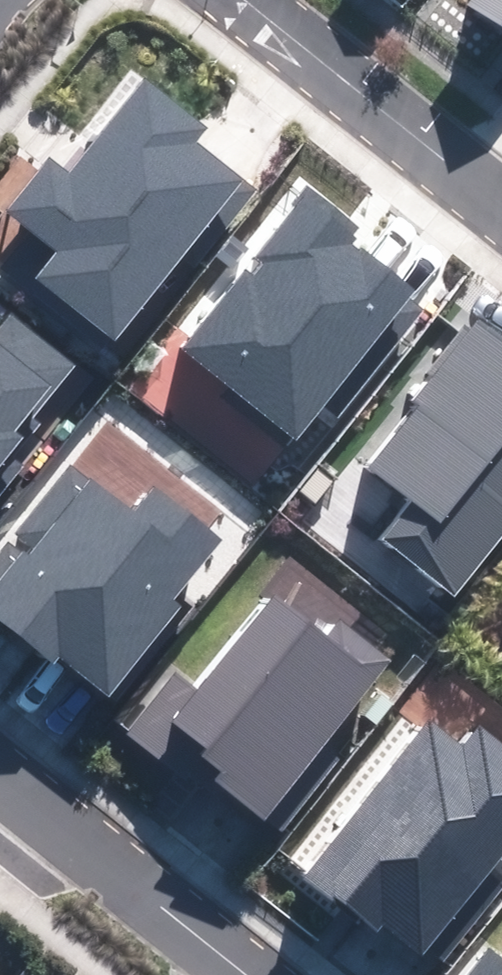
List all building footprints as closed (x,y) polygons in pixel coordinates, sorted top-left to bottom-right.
[(466,3),(501,33),(501,0),(468,0),(466,3)] [(204,128),(146,81),(68,175),(51,161),(10,210),(60,251),(40,276),(113,336),(182,252),(194,262),(254,190),(193,141),(204,128)] [(312,192),(183,348),(294,439),(324,404),(336,414),(428,303),(347,236),(355,227),(312,192)] [(21,438),(12,430),(70,360),(16,316),(0,336),(0,463),(21,438)] [(475,319),(413,394),(423,402),(341,501),(454,594),(501,537),(501,342),(475,319)] [(0,556),(0,618),(50,660),(57,651),(107,692),(178,606),(170,599),(218,540),(156,489),(133,518),(73,468),(18,535),(0,556)] [(176,676),(130,731),(195,785),(206,771),(279,831),(338,759),(321,746),(389,663),(301,591),(285,609),(275,601),(198,694),(176,676)] [(303,874),(375,933),(386,919),(439,963),(501,887),(501,885),(485,871),(501,851),(501,746),(479,727),(460,750),(429,723),(303,874)] [(469,974),(501,974),(501,960),(490,950),(469,974)]
